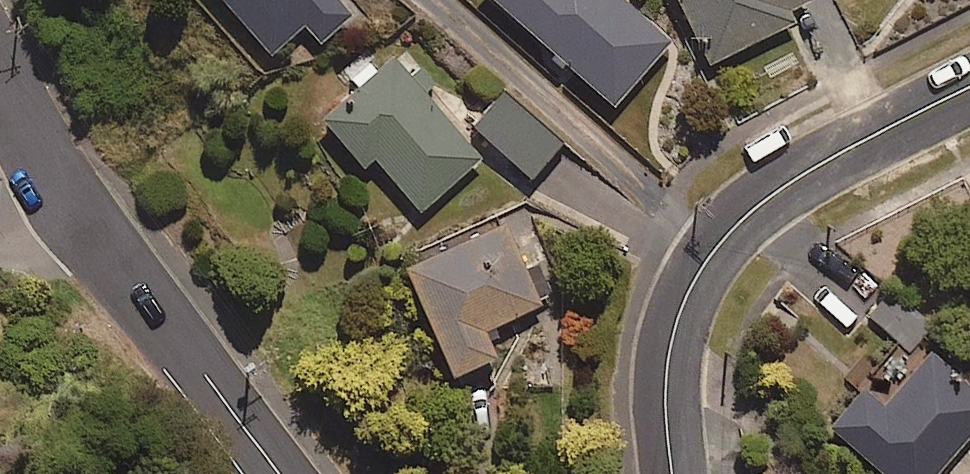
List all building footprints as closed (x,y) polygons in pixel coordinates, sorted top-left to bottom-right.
[(349,15),(336,0),(218,0),(266,54),(299,24),(317,44),(349,15)] [(611,105),(666,42),(618,0),(491,0),(611,105)] [(704,66),(795,21),(790,11),(809,1),(809,0),(671,0),(704,66)] [(371,155),(416,210),(478,160),(424,94),(435,86),(418,66),(408,74),(395,59),(318,121),(356,167),(371,155)] [(527,178),(559,143),(503,92),(471,128),(527,178)] [(539,305),(525,274),(501,221),(398,269),(448,378),(492,357),(480,332),(539,305)] [(969,432),(969,389),(927,352),(880,405),(861,388),(826,428),(879,473),(933,473),(969,432)]
